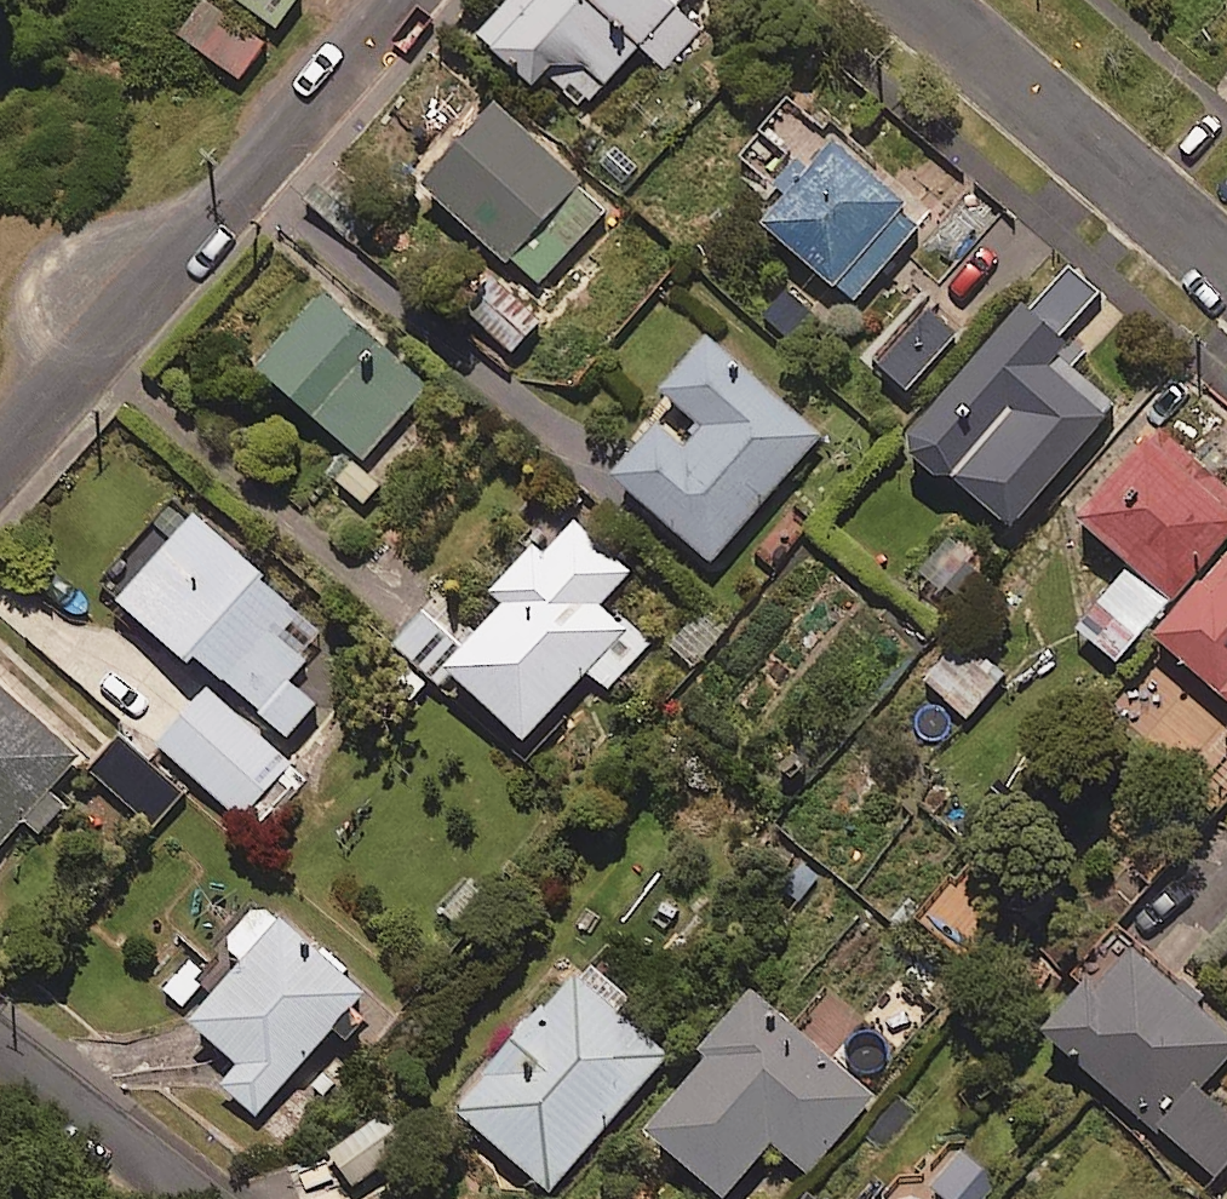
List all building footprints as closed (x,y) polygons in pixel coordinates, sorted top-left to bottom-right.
[(210,0),(208,0),(182,32),(239,77),(266,44),(210,0)] [(278,26),(297,0),(244,0),(278,26)] [(482,30),(537,82),(548,70),(584,104),(641,44),(665,66),(702,26),(674,0),(510,0),(482,30)] [(609,208),(498,99),(423,175),(534,284),(609,208)] [(929,217),(837,133),(762,215),(854,299),(929,217)] [(1099,291),(1070,265),(1035,305),(1028,299),(909,438),(1013,528),(1119,404),(1052,346),(1099,291)] [(788,284),(762,310),(796,343),(821,316),(788,284)] [(429,385),(325,291),(258,364),(363,458),(429,385)] [(540,322),(515,295),(485,322),(510,349),(540,322)] [(961,331),(932,304),(881,361),(910,388),(961,331)] [(823,434),(712,336),(667,387),(705,421),(690,438),(665,416),(616,471),(714,558),(823,434)] [(1161,429),(1084,519),(1135,562),(1080,626),(1121,661),(1226,536),(1226,486),(1161,429)] [(184,525),(171,513),(106,581),(190,661),(199,652),(286,735),(316,704),(287,677),(328,635),(197,511),(184,525)] [(631,570),(568,511),(497,587),(509,599),(465,647),(440,624),(456,607),(442,594),(398,641),(439,680),(452,665),(527,736),(589,669),(608,687),(649,643),(603,600),(631,570)] [(1157,629),(1226,691),(1226,551),(1157,629)] [(727,630),(702,608),(669,644),(694,666),(727,630)] [(965,635),(922,682),(965,721),(1009,674),(965,635)] [(0,684),(0,844),(25,818),(39,832),(65,805),(48,789),(77,759),(0,684)] [(290,761),(210,687),(159,742),(239,816),(290,761)] [(183,794),(122,737),(91,770),(152,827),(183,794)] [(372,1016),(357,1003),(368,991),(269,900),(233,939),(252,957),(196,1018),(243,1062),(223,1084),(255,1113),(337,1025),(351,1038),(372,1016)] [(1131,938),(1049,1028),(1216,1179),(1226,1166),(1226,1108),(1203,1086),(1226,1059),(1226,1025),(1131,938)] [(668,1051),(576,972),(459,1108),(551,1187),(668,1051)] [(878,1087),(753,990),(647,1128),(731,1193),(771,1141),(812,1173),(878,1087)] [(410,1142),(388,1112),(332,1154),(355,1184),(410,1142)]
